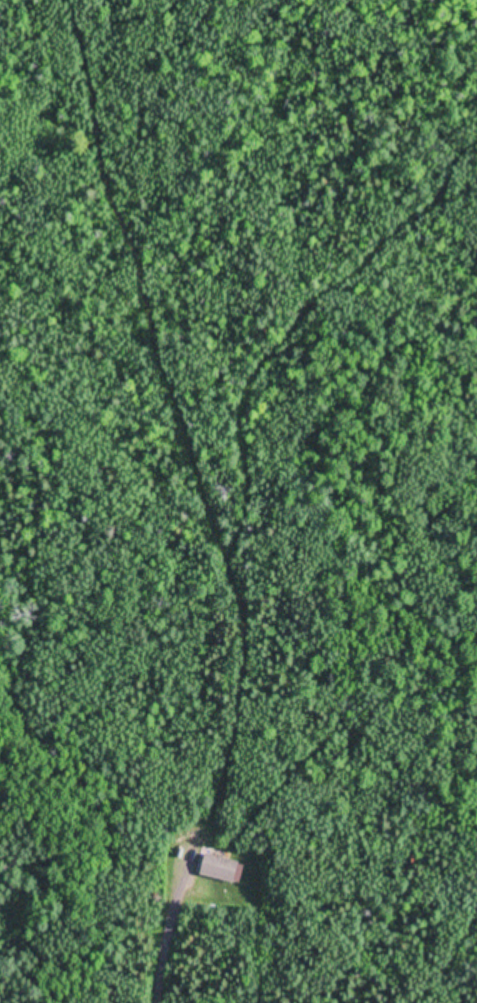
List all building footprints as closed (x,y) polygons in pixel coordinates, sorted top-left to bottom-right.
[(239,861),(234,880),(202,872),(202,871),(207,853),(228,858),(239,861)]
